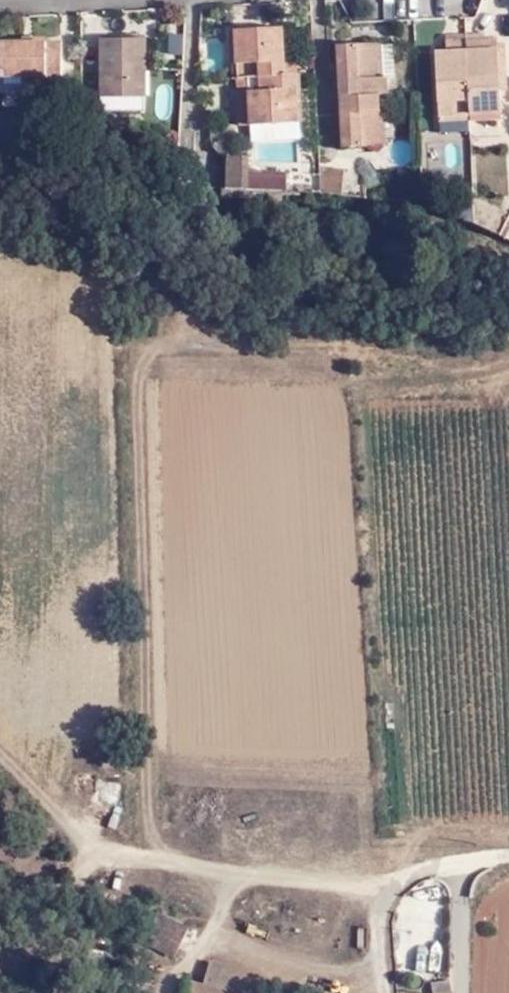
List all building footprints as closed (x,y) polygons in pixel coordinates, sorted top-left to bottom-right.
[(239,81),(242,127),(242,142),(287,141),(287,125),(286,79),(276,79),(273,31),(226,33),(229,82),(239,81)] [(502,115),(508,115),(508,36),(501,37),(502,115)] [(443,103),(443,118),(463,117),(463,113),(494,113),(489,42),(436,44),(436,51),(426,52),(430,104),(443,103)] [(94,100),(137,100),(137,43),(94,43),(94,100)] [(329,48),(332,150),(370,149),(367,47),(329,48)] [(55,116),(53,50),(0,51),(0,83),(16,83),(18,100),(27,100),(29,117),(55,116)] [(231,127),(242,127),(239,81),(229,82),(231,127)] [(137,113),(137,100),(94,100),(94,113),(137,113)] [(431,119),(443,118),(443,103),(430,104),(431,119)] [(209,144),(210,157),(226,156),(225,143),(209,144)] [(219,161),(221,199),(230,199),(240,199),(240,193),(278,194),(279,178),(239,176),(238,160),(219,161)] [(317,176),(318,194),(324,192),(340,194),(339,175),(317,176)] [(158,914),(144,941),(176,958),(190,930),(158,914)] [(261,974),(211,961),(205,982),(188,978),(185,991),(191,992),(255,992),(261,974)]
